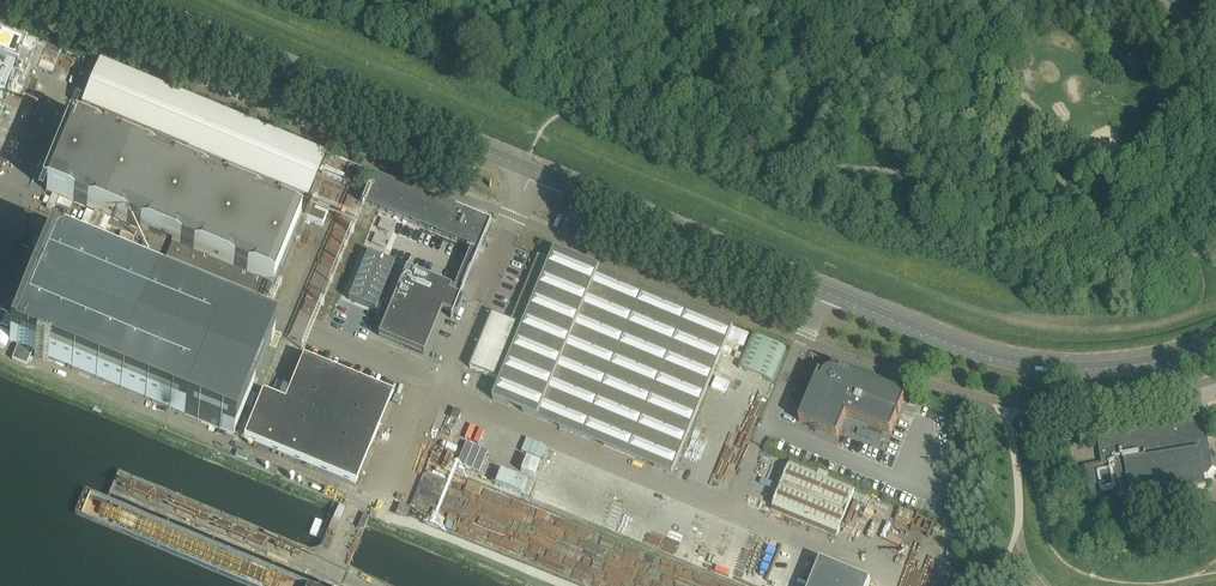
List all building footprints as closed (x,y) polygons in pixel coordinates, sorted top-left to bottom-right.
[(167,257),(267,299),(273,285),(301,219),(323,228),(330,210),(308,201),(319,173),(358,190),(366,172),(99,62),(46,192),(172,244),(167,257)] [(364,180),(370,182),(373,175),(371,175),(367,173),(364,180)] [(490,224),(374,176),(363,205),(476,251),(479,252),(486,235),(490,224)] [(50,243),(10,342),(18,345),(12,360),(27,366),(33,352),(234,435),(275,336),(50,243)] [(494,401),(672,474),(734,325),(556,251),(551,262),(539,256),(512,321),(513,322),(513,323),(493,314),(471,369),(502,381),(494,401)] [(367,253),(348,300),(375,311),(394,264),(367,253)] [(449,293),(451,288),(406,269),(387,314),(378,336),(401,346),(400,346),(401,346),(423,355),(441,311),(456,317),(464,299),(457,296),(449,293)] [(244,439),(356,485),(393,395),(303,357),(285,402),(263,393),(244,439)] [(821,381),(817,379),(813,388),(799,422),(837,438),(846,416),(891,434),(897,418),(899,413),(905,399),(906,397),(906,396),(841,369),(840,373),(838,372),(835,371),(833,371),(831,371),(828,372),(826,373),(824,374),(823,376),(822,379),(821,381)] [(918,401),(912,398),(911,402),(910,404),(915,407),(918,401)] [(1090,501),(1119,497),(1125,496),(1126,500),(1206,487),(1205,481),(1211,480),(1215,473),(1215,459),(1215,458),(1210,454),(1202,406),(1181,410),(1182,417),(1096,432),(1102,466),(1086,468),(1090,498),(1090,501)] [(451,418),(458,421),(461,413),(454,410),(451,418)] [(509,437),(502,457),(516,462),(523,443),(509,437)] [(527,445),(517,471),(530,477),(540,450),(527,445)] [(235,457),(247,462),(249,456),(238,451),(235,457)] [(469,472),(485,478),(490,465),(475,459),(469,472)] [(771,511),(837,538),(857,489),(829,477),(829,476),(820,472),(819,473),(791,462),(771,511)] [(529,496),(534,483),(501,470),(496,483),(529,496)] [(1069,473),(1058,475),(1059,482),(1070,480),(1069,473)] [(638,521),(631,519),(627,533),(650,539),(657,513),(641,509),(638,521)] [(871,582),(821,561),(810,585),(869,585),(871,582)]
